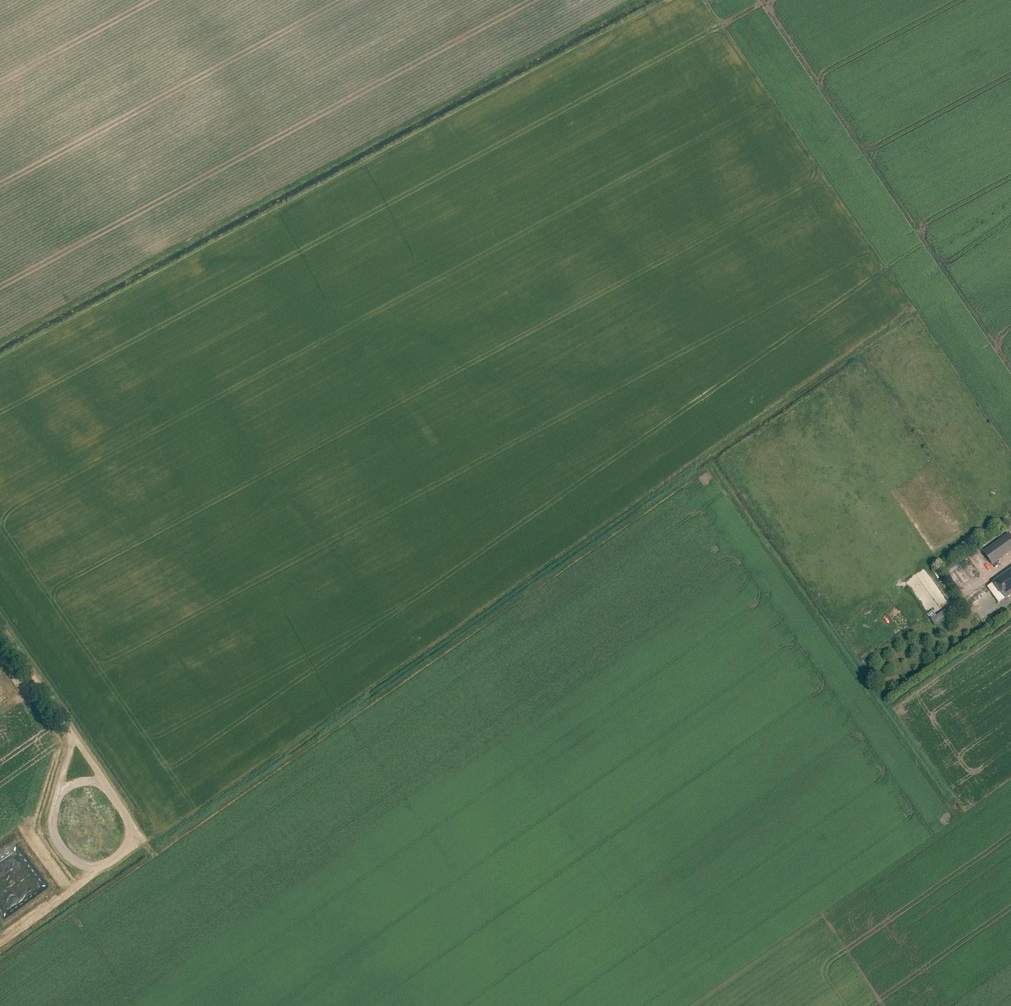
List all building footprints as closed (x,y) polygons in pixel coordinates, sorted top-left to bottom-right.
[(993,564),(996,568),(999,565),(996,562),(1010,551),(1010,538),(1008,534),(984,552),(993,564)] [(999,585),(997,587),(1005,598),(1010,594),(1010,595),(1010,571),(1001,578),(1002,580),(998,583),(999,585)] [(949,599),(930,613),(938,625),(957,610),(949,599)]
